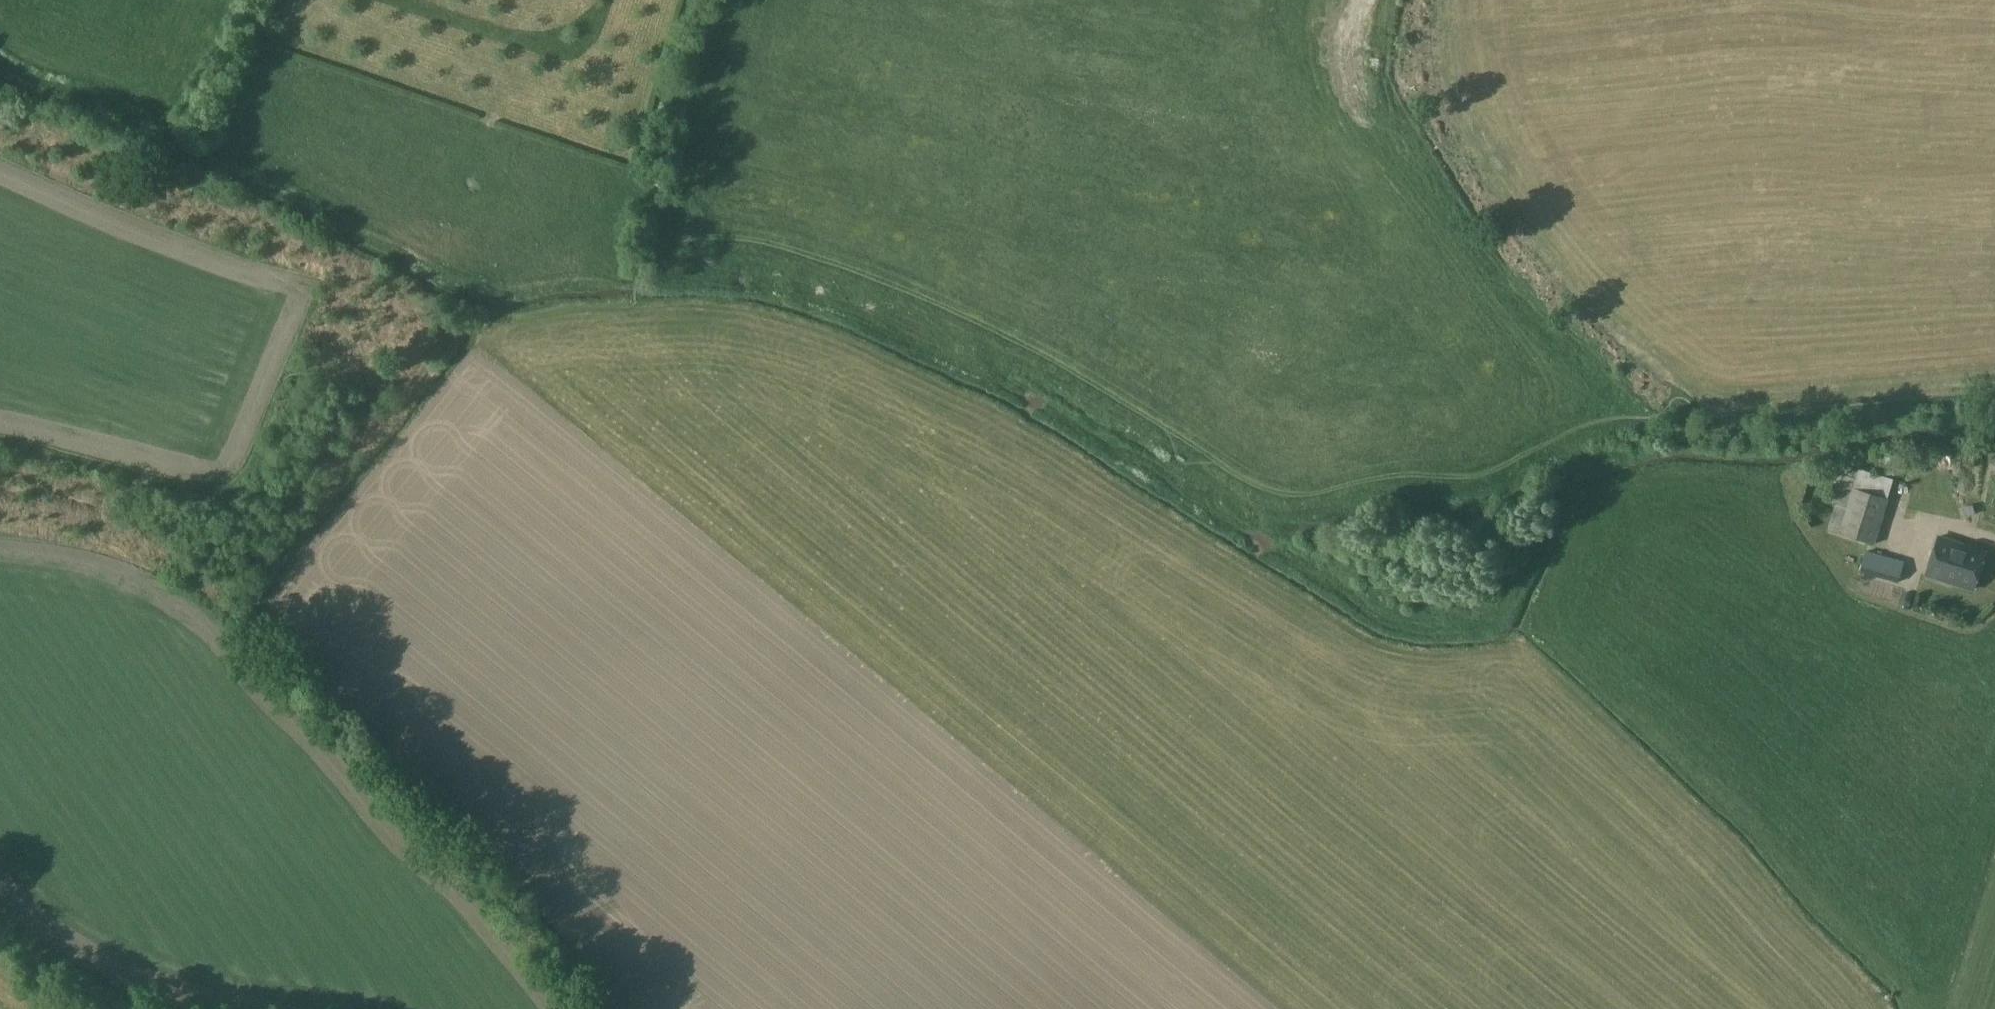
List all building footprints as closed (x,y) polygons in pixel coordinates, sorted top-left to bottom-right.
[(1884,472),(1884,475),(1903,475),(1903,454),(1884,454),(1885,456),(1884,472)] [(1835,505),(1827,530),(1838,533),(1853,487),(1856,478),(1848,476),(1837,473),(1827,503),(1835,505)] [(1853,487),(1838,533),(1867,542),(1874,545),(1884,514),(1889,499),(1887,498),(1853,487)] [(1972,505),(1959,508),(1962,519),(1972,516),(1975,514),(1972,505)] [(1974,589),(1986,551),(1938,537),(1927,575),(1974,589)] [(1905,561),(1865,551),(1859,572),(1899,583),(1905,561)]
